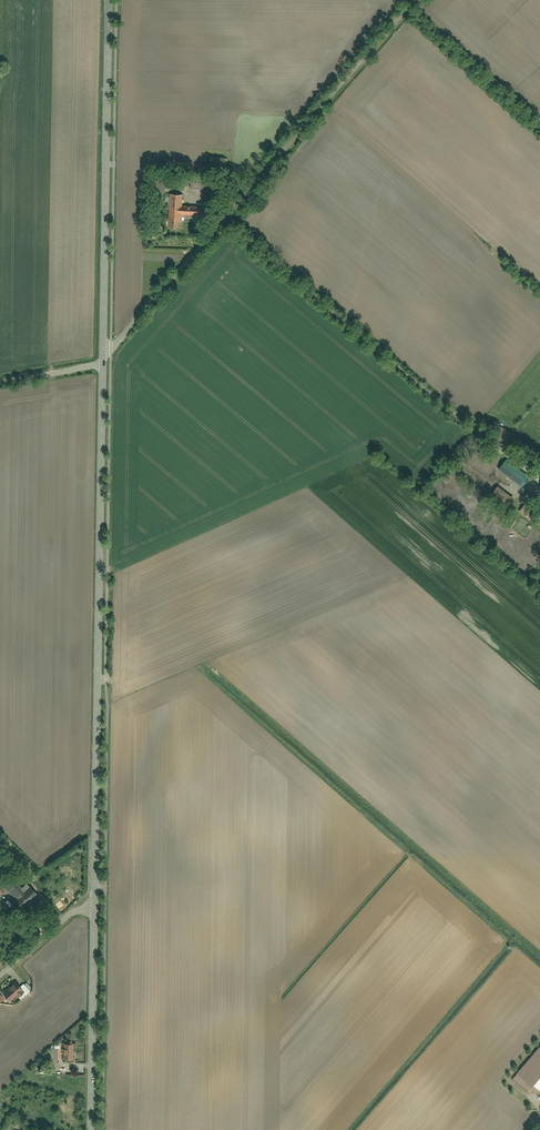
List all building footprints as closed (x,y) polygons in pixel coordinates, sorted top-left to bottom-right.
[(228,156),(210,154),(209,164),(227,165),(228,156)] [(165,192),(166,174),(154,173),(152,191),(165,192)] [(184,193),(170,193),(168,226),(182,227),(183,214),(202,215),(202,206),(183,205),(184,193)] [(530,475),(506,457),(498,468),(522,486),(530,475)] [(515,496),(498,483),(489,495),(506,508),(515,496)] [(539,513),(525,502),(519,510),(534,521),(539,513)] [(14,878),(5,887),(15,899),(25,890),(22,887),(14,878)] [(22,906),(37,892),(30,885),(30,886),(25,890),(15,899),(22,906)] [(16,981),(3,991),(11,1000),(17,995),(18,996),(25,991),(20,986),(16,981)] [(26,993),(30,990),(25,984),(24,983),(20,986),(25,991),(26,993)] [(74,1059),(74,1043),(64,1043),(63,1058),(74,1059)] [(511,1077),(528,1091),(532,1086),(539,1092),(539,1043),(511,1077)] [(60,1059),(61,1048),(51,1048),(50,1059),(60,1059)] [(11,1124),(5,1122),(2,1129),(5,1129),(9,1129),(11,1124)]
